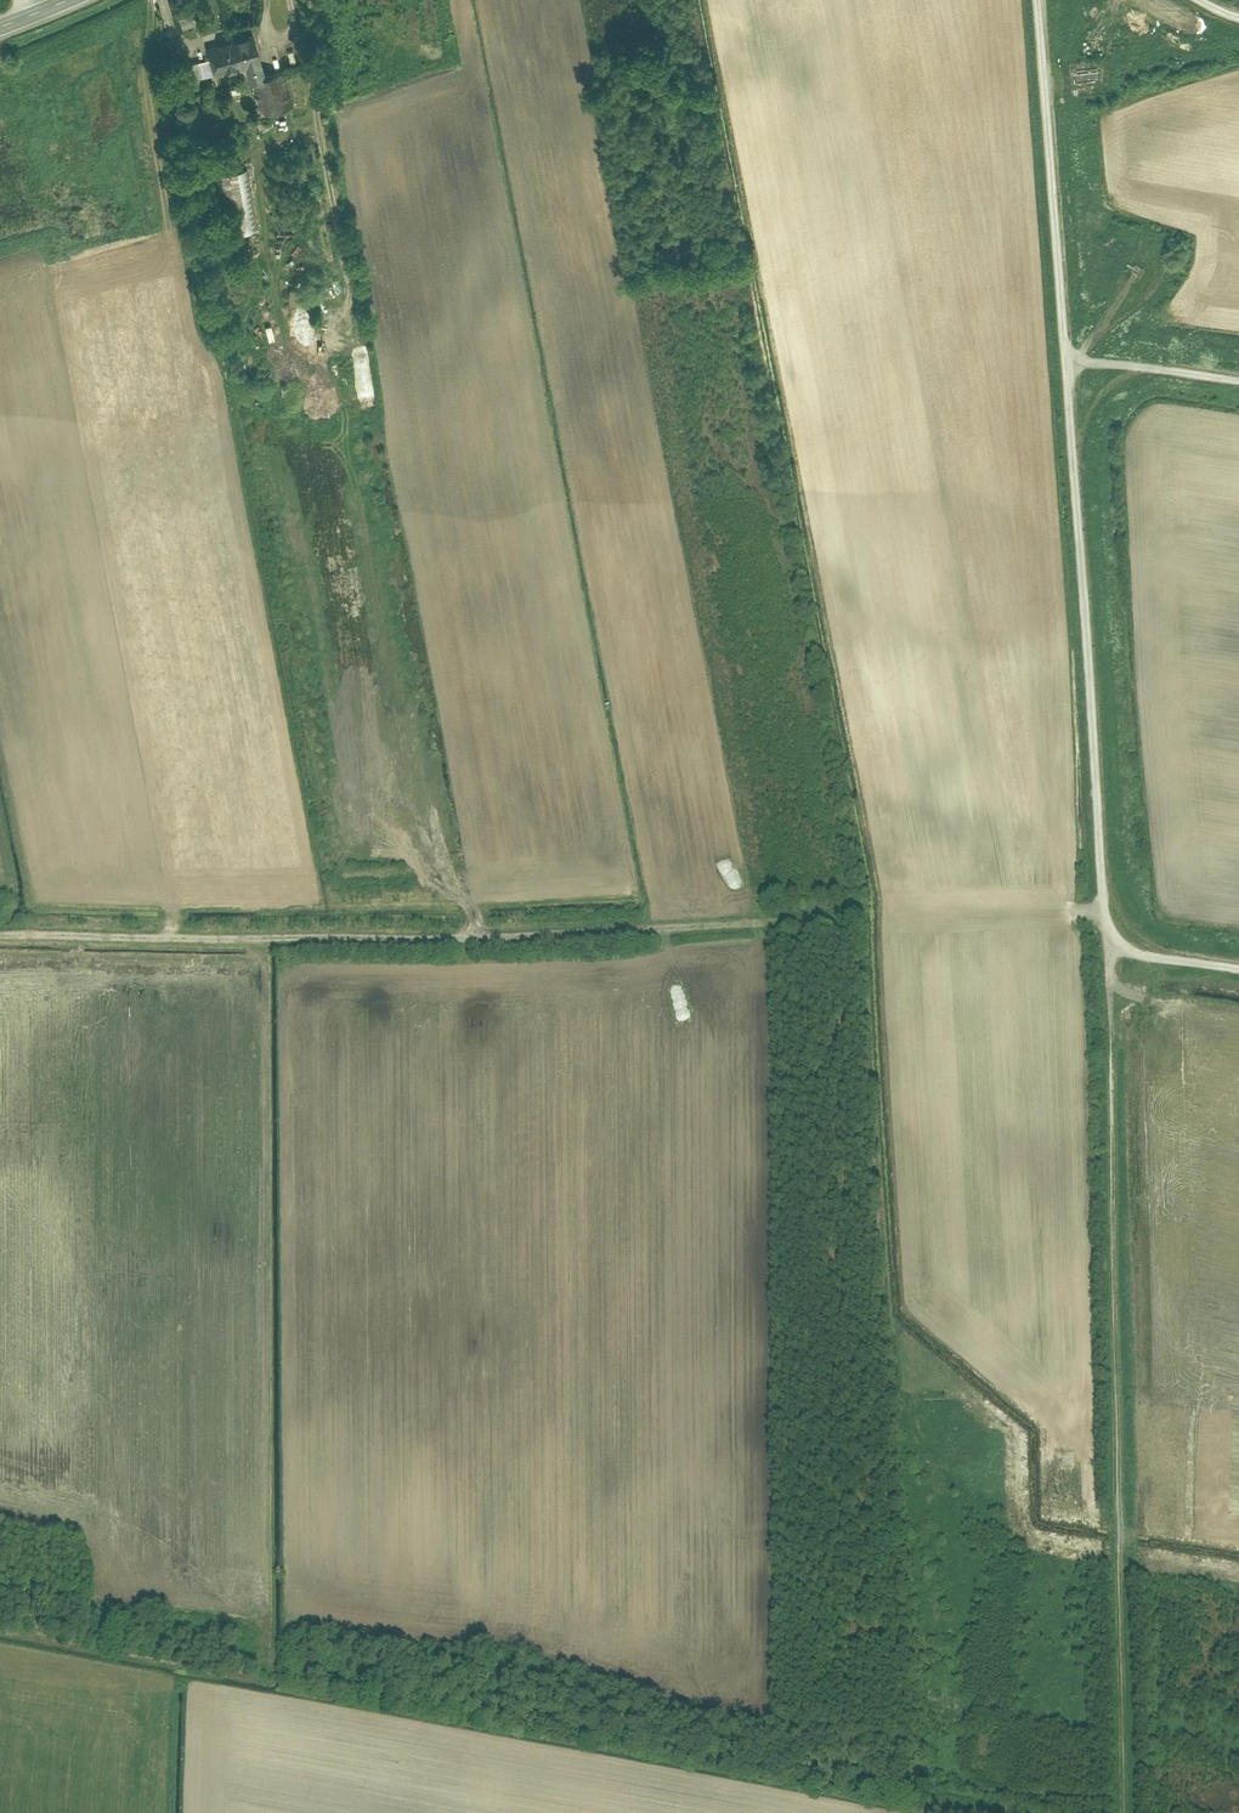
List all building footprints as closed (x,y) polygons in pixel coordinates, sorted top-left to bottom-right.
[(178,11),(185,28),(196,24),(190,7),(178,11)] [(251,35),(231,40),(238,66),(245,64),(250,80),(262,76),(251,35)] [(214,73),(238,66),(231,40),(207,47),(214,73)] [(282,71),(262,76),(250,80),(259,112),(291,103),(282,71)] [(246,169),(220,173),(229,232),(255,229),(246,169)]
